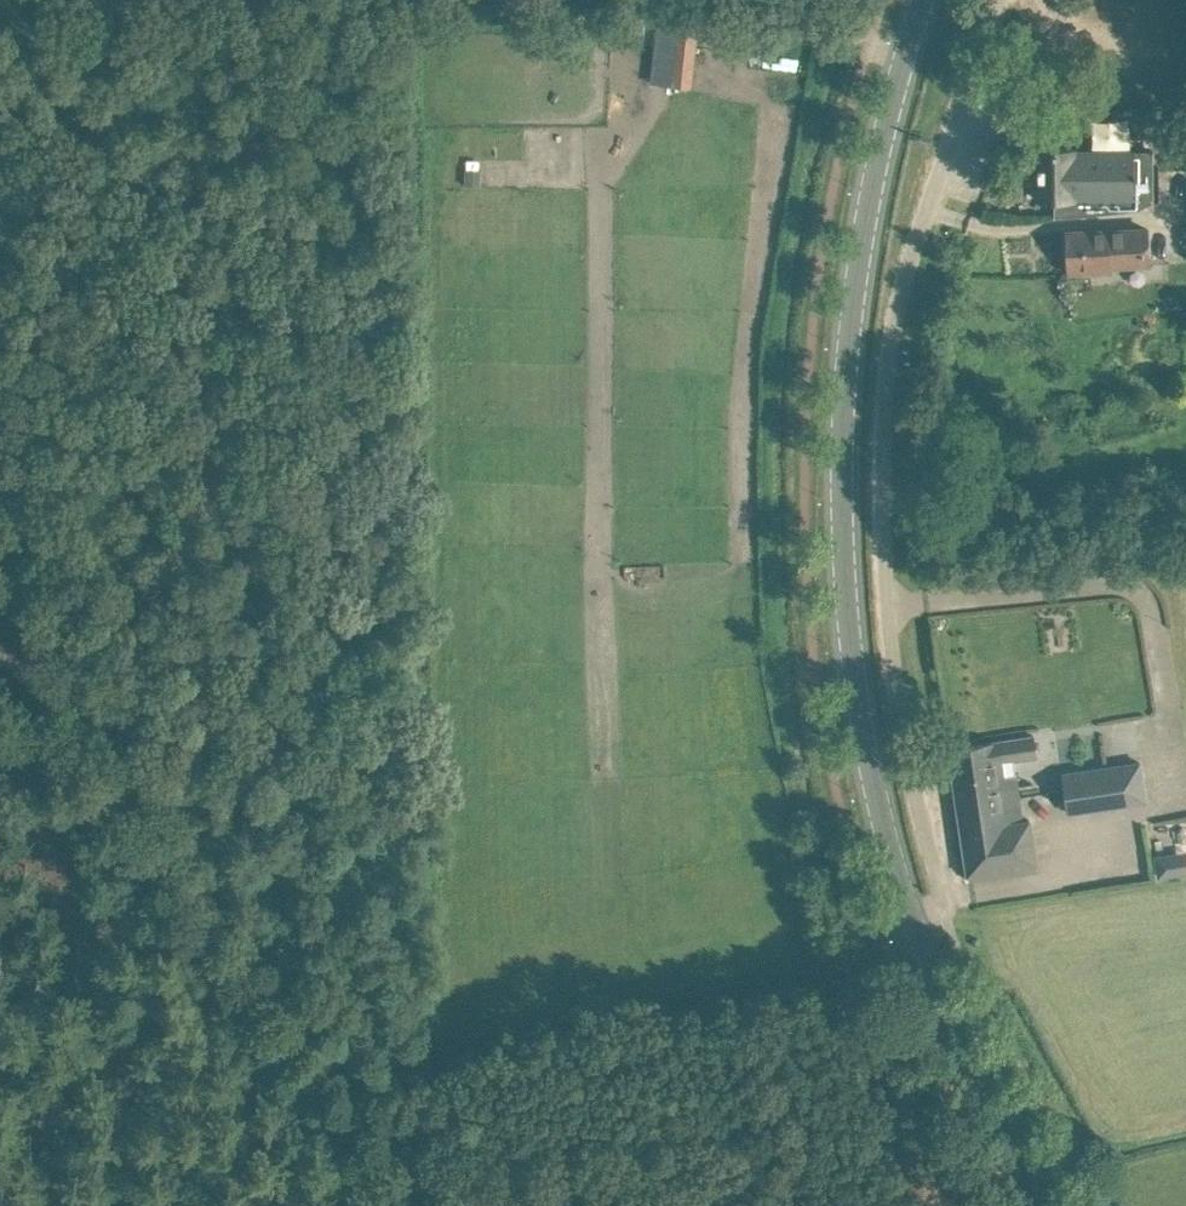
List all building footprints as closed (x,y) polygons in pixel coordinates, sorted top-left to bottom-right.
[(1074,148),(1039,148),(1039,198),(1055,198),(1055,216),(1074,216),(1138,209),(1153,201),(1153,149),(1074,149),(1074,148)] [(1152,262),(1150,227),(1067,231),(1069,272),(1093,271),(1093,268),(1111,267),(1111,264),(1152,262)] [(962,831),(969,879),(1038,869),(1030,819),(1023,820),(1016,772),(999,775),(997,761),(1038,754),(1035,735),(949,748),(954,776),(955,776),(963,831),(962,831)] [(1134,764),(1057,776),(1063,814),(1139,803),(1134,764)] [(1177,855),(1154,859),(1158,880),(1180,877),(1177,855)]
